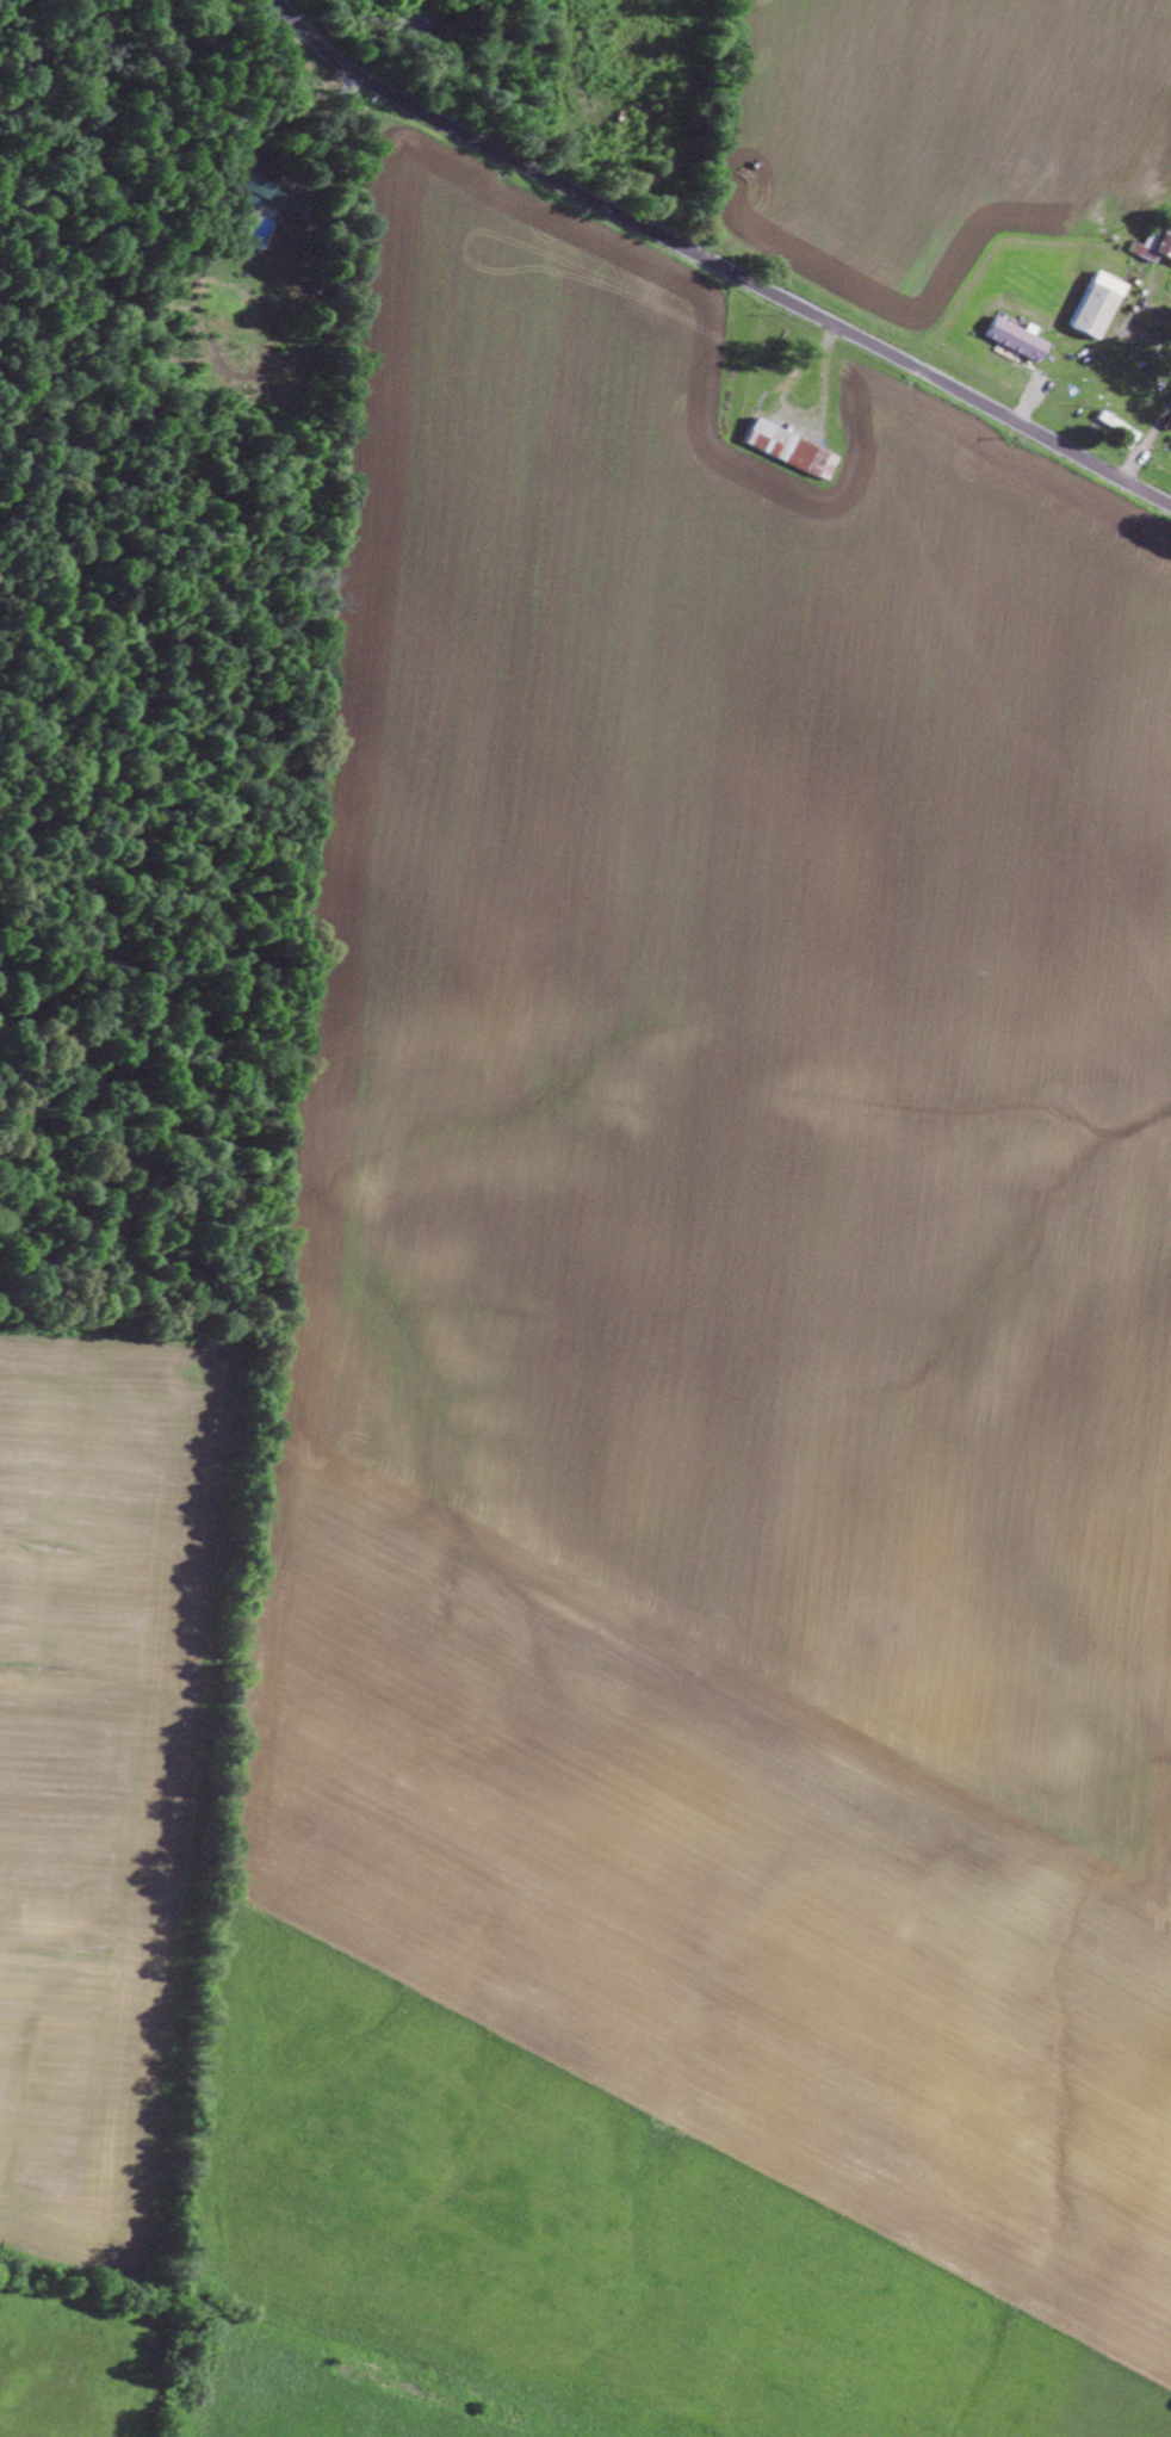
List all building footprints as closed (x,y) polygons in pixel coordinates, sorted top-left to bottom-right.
[(290,194),(246,175),(236,196),(257,206),(261,197),(284,207),(290,194)] [(1159,219),(1146,246),(1136,241),(1131,251),(1156,264),(1161,255),(1170,260),(1170,225),(1159,219)] [(1127,283),(1099,271),(1074,328),(1102,340),(1127,283)] [(1043,363),(1052,343),(1032,334),(1036,327),(1031,324),(1028,330),(998,316),(988,338),(1043,363)] [(1099,421),(1136,443),(1142,433),(1104,411),(1099,421)] [(745,445),(830,481),(841,455),(756,419),(745,445)]
